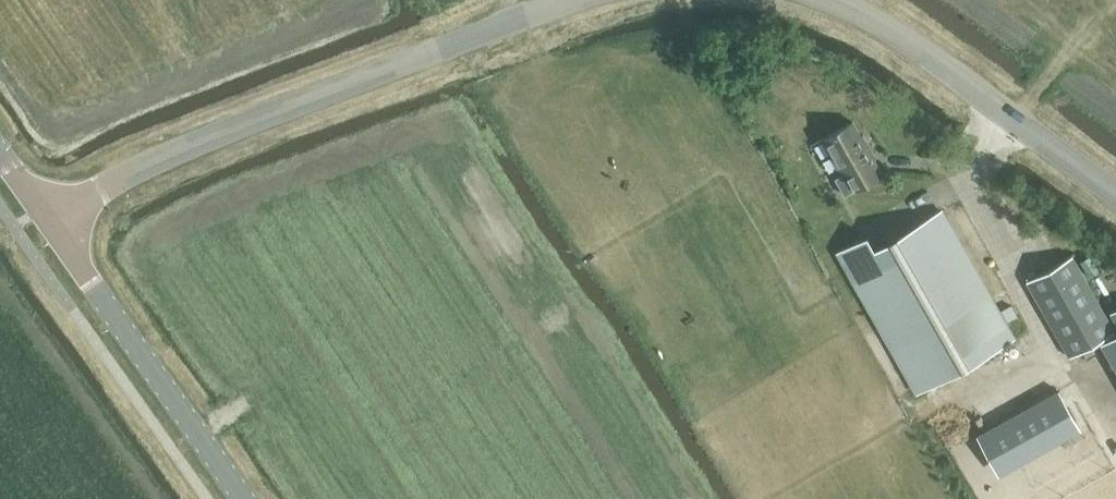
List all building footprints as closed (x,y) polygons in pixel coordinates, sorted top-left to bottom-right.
[(822,139),(843,174),(835,178),(842,191),(871,174),(864,163),(875,156),(863,135),(861,136),(852,121),(822,139)] [(937,150),(940,154),(945,149),(942,145),(937,150)] [(837,252),(916,393),(1014,338),(942,210),(874,248),(867,236),(837,252)] [(1026,280),(1069,356),(1115,331),(1072,255),(1026,280)] [(1115,371),(1115,334),(1100,343),(1115,371)] [(1063,385),(1081,426),(1090,422),(1072,381),(1063,385)] [(975,435),(998,475),(1081,429),(1059,389),(975,435)]
